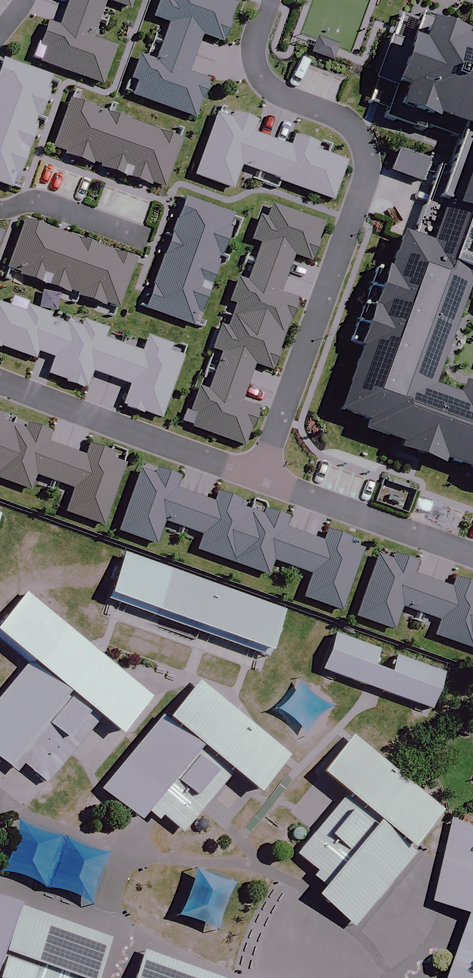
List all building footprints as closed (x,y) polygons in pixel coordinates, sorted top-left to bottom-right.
[(63,30),(50,25),(41,49),(48,51),(43,63),(102,84),(116,46),(93,38),(106,1),(127,8),(130,0),(74,0),(63,30)] [(224,0),(161,0),(155,19),(171,25),(158,61),(142,55),(134,77),(141,80),(135,96),(195,117),(209,80),(188,73),(202,35),(222,42),(236,4),(224,0)] [(459,56),(461,51),(426,38),(423,46),(398,37),(365,126),(384,133),(382,138),(421,152),(423,147),(450,157),(413,258),(401,253),(388,290),(378,286),(349,364),(360,368),(337,430),(366,441),(362,451),(400,465),(398,470),(439,485),(441,479),(471,490),(469,496),(472,497),(472,61),(459,56)] [(339,46),(318,38),(312,54),(334,62),(339,46)] [(4,55),(0,65),(0,183),(14,188),(55,73),(4,55)] [(175,138),(72,101),(51,158),(154,195),(175,138)] [(197,177),(203,179),(233,190),(242,165),(282,180),(282,181),(333,200),(347,162),(316,151),(318,144),(296,136),(292,148),(254,134),(259,121),(235,113),(233,118),(220,114),(197,177)] [(428,158),(399,147),(391,169),(420,180),(428,158)] [(235,215),(191,199),(187,198),(147,307),(196,325),(208,290),(201,287),(207,271),(214,274),(235,215)] [(313,262),(327,224),(273,205),(268,220),(261,217),(253,240),(263,244),(249,283),(239,279),(231,302),(238,304),(230,328),(223,326),(213,351),(223,355),(210,392),(201,389),(193,411),(198,413),(193,427),(247,446),(260,408),(244,402),(257,366),(273,372),(299,301),(281,294),(295,255),(313,262)] [(137,259),(28,220),(9,270),(119,310),(137,259)] [(161,421),(184,357),(170,352),(172,345),(150,338),(144,354),(104,340),(108,330),(68,315),(66,320),(29,307),(27,313),(0,303),(0,348),(35,361),(39,351),(54,356),(47,374),(85,388),(91,371),(131,385),(123,407),(161,421)] [(30,507),(38,487),(75,501),(68,521),(102,533),(126,467),(115,463),(91,454),(86,466),(47,451),(51,440),(35,434),(33,441),(5,431),(7,424),(0,422),(0,496),(30,507)] [(154,474),(141,469),(118,531),(154,544),(163,519),(203,533),(198,548),(269,574),(275,558),(312,572),(303,597),(339,610),(361,549),(348,545),(351,537),(327,529),(322,540),(284,526),(288,516),(266,508),(264,513),(241,505),(242,501),(218,492),(215,500),(174,486),(178,475),(156,468),(154,474)] [(379,554),(357,614),(394,628),(402,605),(439,618),(433,633),(472,647),(472,580),(456,574),(452,587),(413,573),(417,560),(395,552),(392,559),(379,554)] [(122,553),(108,593),(271,649),(284,609),(122,553)] [(26,591),(0,621),(0,640),(27,662),(0,695),(0,758),(16,771),(22,763),(41,779),(45,782),(100,716),(121,733),(152,696),(26,591)] [(337,631),(323,668),(432,708),(445,671),(397,653),(390,672),(371,665),(378,647),(337,631)] [(293,754),(200,677),(106,790),(139,817),(148,806),(181,833),(234,770),(261,792),(293,754)] [(357,926),(445,813),(355,740),(329,773),(351,790),(299,857),(333,884),(322,898),(357,926)] [(455,827),(437,904),(472,916),(472,835),(455,827)] [(0,898),(0,977),(97,977),(112,938),(0,898)] [(454,977),(472,977),(472,920),(454,977)] [(146,956),(138,977),(210,977),(146,956)]
